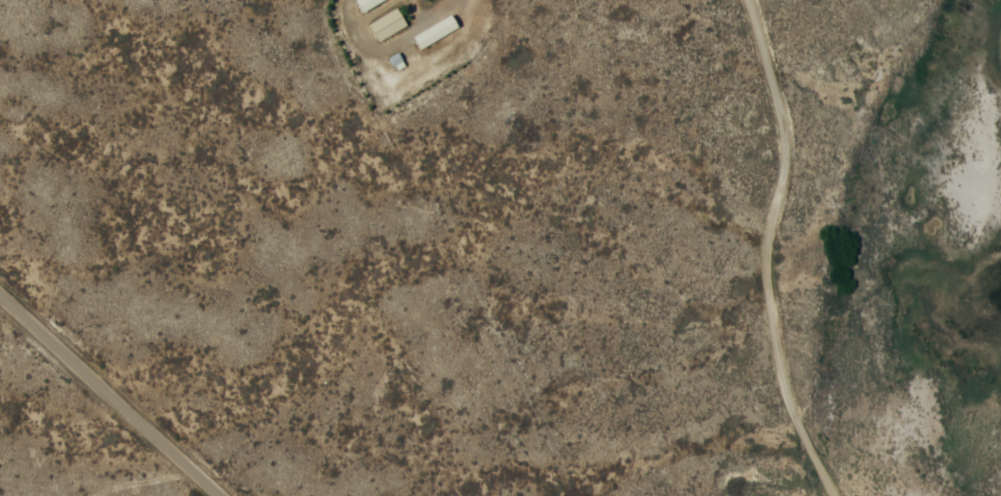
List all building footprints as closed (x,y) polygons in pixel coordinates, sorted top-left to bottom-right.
[(378,42),(406,23),(395,6),(367,24),(378,42)]
